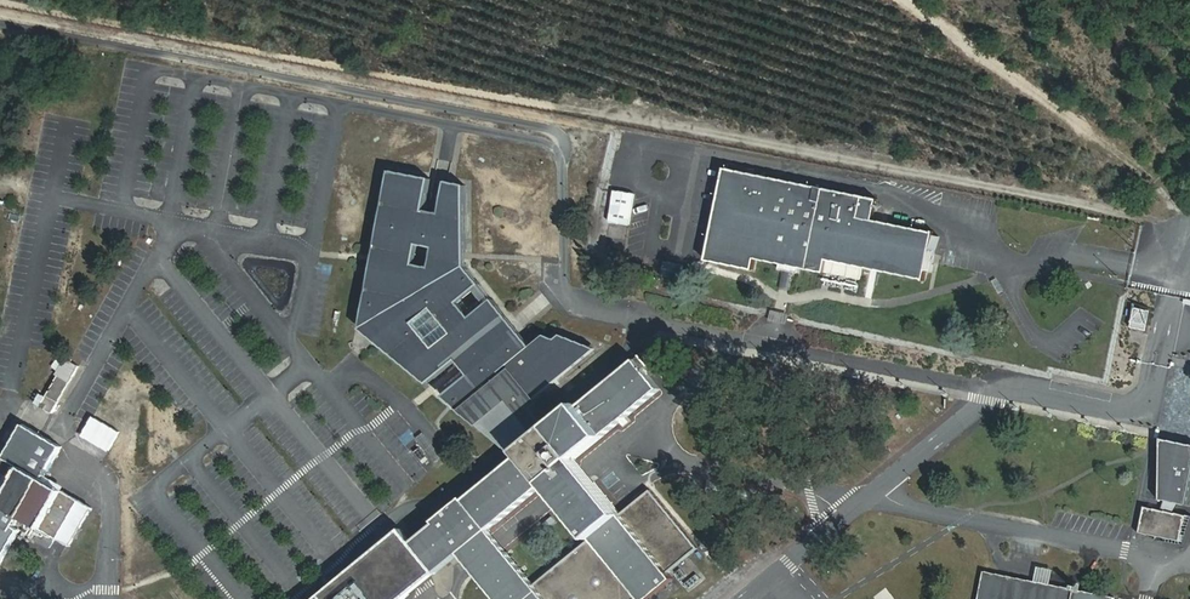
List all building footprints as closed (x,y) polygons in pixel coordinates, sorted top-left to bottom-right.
[(887,203),(731,170),(714,258),(758,267),(759,257),(827,270),(831,258),(928,277),(937,234),(883,228),(887,203)] [(434,178),(394,171),(365,328),(430,382),(461,358),(474,375),(447,396),(465,412),(515,368),(512,365),(535,348),(497,300),(473,318),(461,303),(483,283),(469,267),(468,187),(451,182),(445,215),(428,210),(434,178)] [(614,189),(610,222),(632,225),(636,192),(614,189)] [(1140,307),(1136,327),(1151,329),(1154,310),(1140,307)] [(515,368),(465,412),(484,427),(519,453),(539,436),(520,408),(600,348),(565,335),(560,341),(549,336),(535,348),(512,365),(515,368)] [(46,395),(40,392),(35,403),(54,413),(79,364),(66,357),(46,395)] [(432,521),(434,524),(410,543),(435,575),(464,552),(502,598),(620,598),(633,589),(641,598),(649,598),(676,578),(663,562),(688,542),(647,492),(622,512),(581,461),(666,393),(641,362),(556,430),(539,436),(519,453),(522,457),(467,501),(463,496),(432,521)] [(542,433),(552,425),(543,414),(533,422),(542,433)] [(110,451),(121,430),(94,415),(82,435),(110,451)] [(24,530),(17,526),(23,519),(40,528),(64,492),(45,481),(65,448),(27,426),(0,472),(0,571),(24,530)] [(424,431),(417,437),(435,461),(442,455),(424,431)] [(1163,439),(1163,498),(1167,499),(1162,509),(1146,506),(1143,530),(1182,539),(1188,514),(1173,510),(1179,500),(1189,503),(1189,499),(1189,444),(1182,443),(1163,439)] [(989,571),(983,598),(1119,598),(989,571)]
